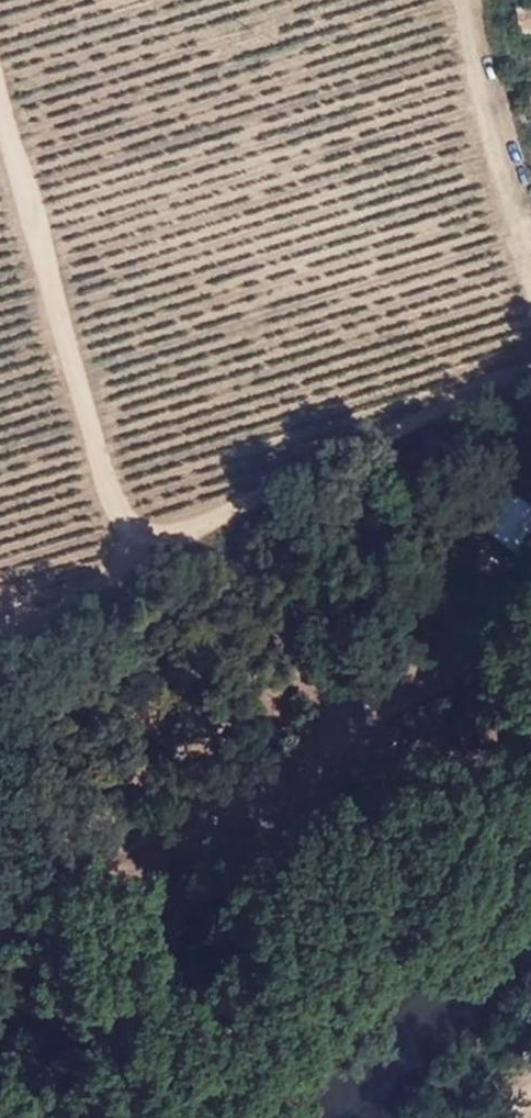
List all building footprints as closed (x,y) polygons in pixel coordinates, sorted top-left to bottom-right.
[(521,3),(525,28),(530,27),(530,1),(521,3)]
